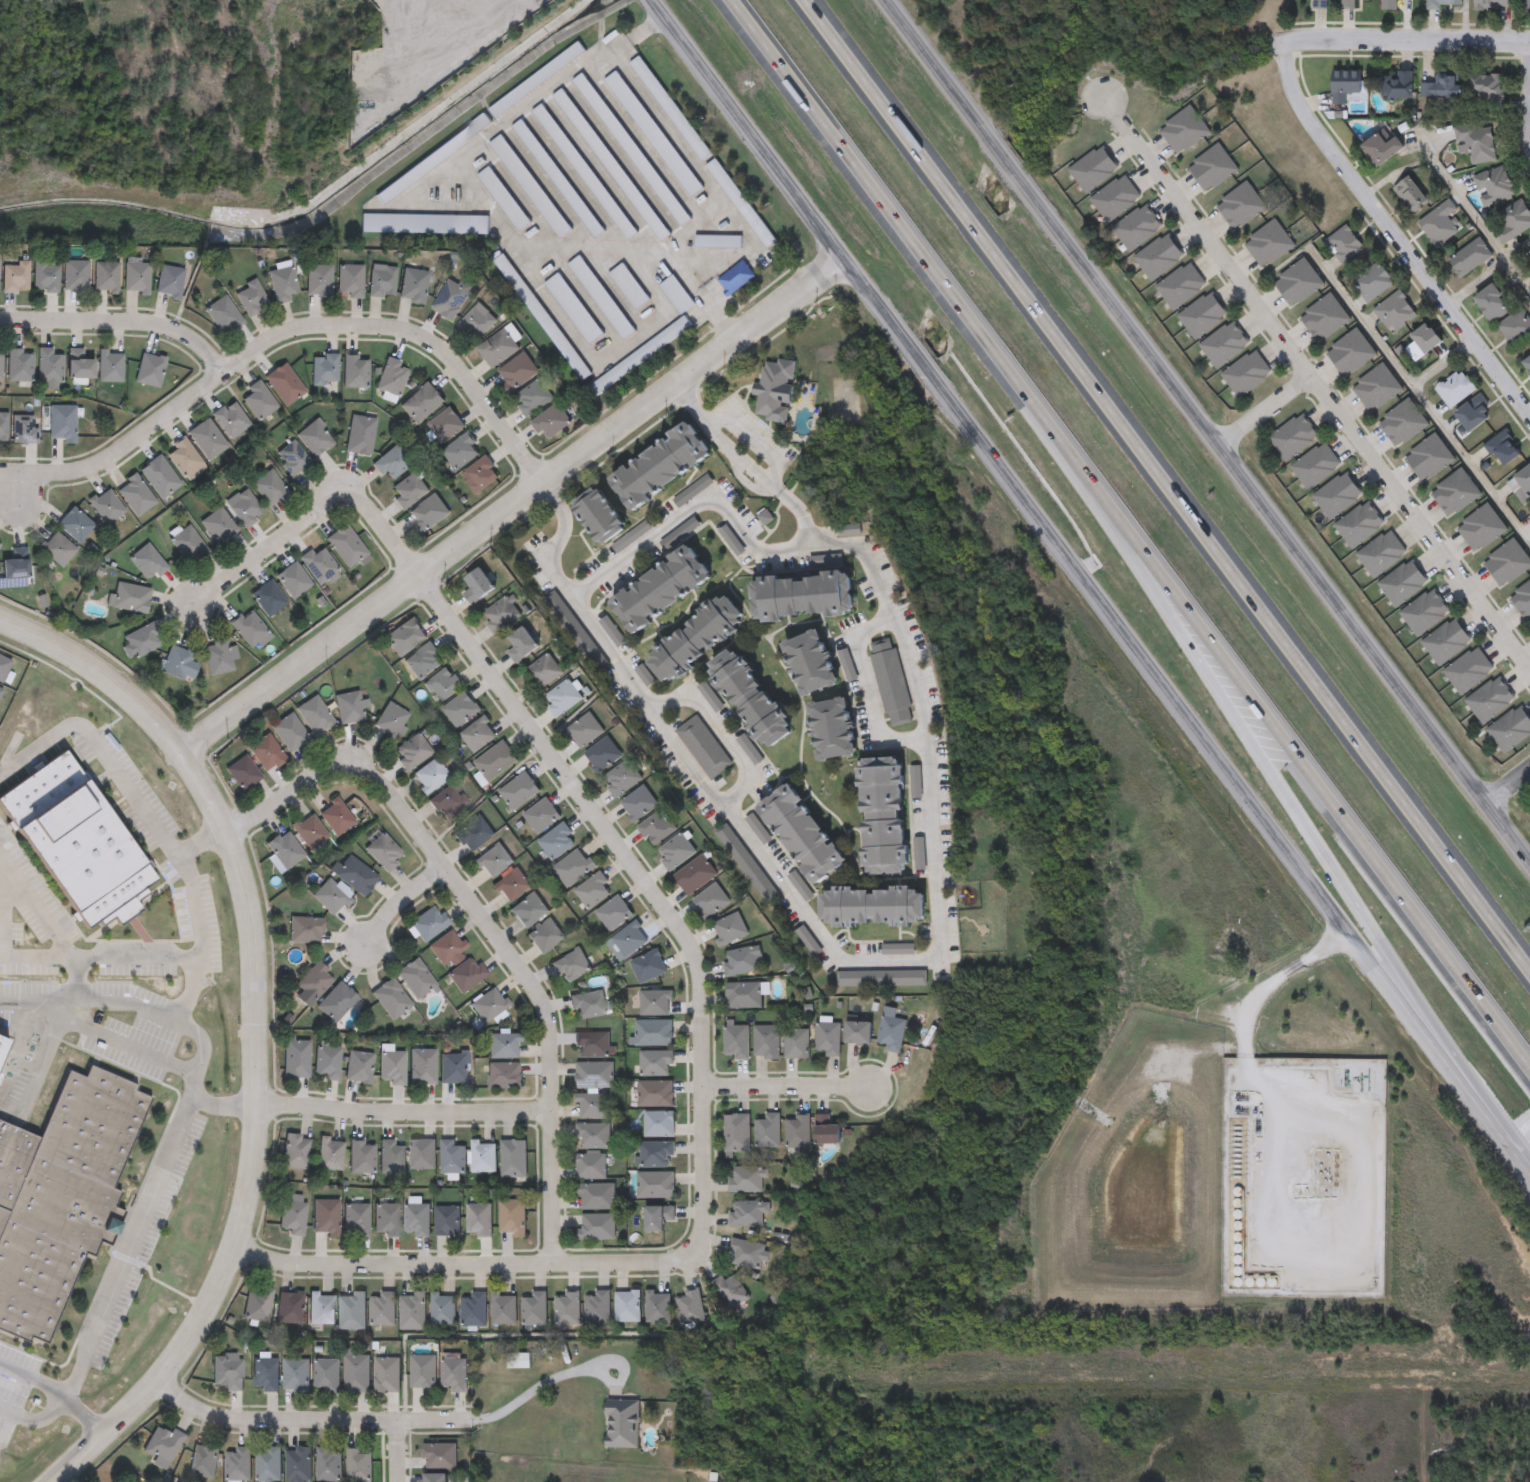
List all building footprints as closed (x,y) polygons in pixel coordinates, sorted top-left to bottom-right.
[(1315,9),(1315,0),(1327,0),(1327,9),(1315,9)] [(1341,9),(1341,0),(1355,0),(1355,9),(1341,9)] [(1382,11),(1382,0),(1397,0),(1397,11),(1382,11)] [(1427,8),(1427,0),(1461,0),(1461,8),(1427,8)] [(1474,8),(1474,0),(1511,0),(1511,9),(1474,8)] [(489,109),(577,40),(584,50),(496,118),(489,109)] [(700,160),(629,62),(639,55),(709,153),(700,160)] [(688,196),(604,78),(616,69),(700,188),(688,196)] [(1333,105),(1333,71),(1362,71),(1361,94),(1349,94),(1349,105),(1333,105)] [(1413,73),(1413,99),(1382,99),(1382,73),(1413,73)] [(1461,98),(1422,98),(1422,80),(1435,80),(1435,73),(1461,73),(1461,98)] [(1491,99),(1472,99),(1472,75),(1505,75),(1505,112),(1491,112),(1491,99)] [(562,88),(669,234),(659,241),(552,95),(562,88)] [(532,111),(542,103),(636,232),(626,239),(532,111)] [(1178,156),(1159,129),(1191,106),(1211,133),(1178,156)] [(491,123),(381,203),(374,193),(484,113),(491,123)] [(593,238),(512,125),(522,118),(603,231),(593,238)] [(1473,165),(1471,152),(1458,154),(1455,129),(1491,124),(1497,161),(1473,165)] [(1362,146),(1379,133),(1387,143),(1396,136),(1405,148),(1378,168),(1362,146)] [(501,134),(570,229),(558,238),(489,142),(501,134)] [(1187,166),(1220,144),(1239,171),(1206,194),(1187,166)] [(1085,194),(1069,168),(1103,146),(1120,172),(1085,194)] [(715,158),(776,242),(767,248),(706,164),(715,158)] [(529,222),(517,231),(477,174),(489,165),(529,222)] [(1517,192),(1488,209),(1472,182),(1501,165),(1517,192)] [(1090,199),(1125,174),(1143,199),(1108,224),(1090,199)] [(1393,189),(1409,176),(1430,202),(1414,215),(1393,189)] [(1215,205),(1247,181),(1267,208),(1235,232),(1215,205)] [(1499,215),(1529,197),(1529,232),(1513,241),(1499,215)] [(1419,222),(1449,199),(1457,210),(1448,217),(1459,231),(1437,248),(1419,222)] [(1164,229),(1129,253),(1112,228),(1146,204),(1164,229)] [(361,214),(487,215),(487,233),(361,233),(361,214)] [(1243,242),(1277,219),(1295,247),(1262,269),(1243,242)] [(1343,265),(1325,242),(1346,225),(1365,248),(1343,265)] [(1185,258),(1152,282),(1134,257),(1167,233),(1185,258)] [(740,247),(694,247),(694,235),(740,235),(740,247)] [(1448,262),(1480,238),(1493,256),(1461,280),(1448,262)] [(623,339),(567,264),(578,255),(635,331),(623,339)] [(1324,287),(1291,308),(1273,279),(1306,258),(1324,287)] [(88,292),(63,292),(63,260),(88,260),(88,292)] [(728,294),(717,278),(743,260),(754,276),(728,294)] [(32,291),(32,261),(58,261),(58,291),(32,291)] [(1208,286),(1175,312),(1156,288),(1189,261),(1208,286)] [(94,291),(94,262),(118,262),(118,291),(94,291)] [(124,292),(124,262),(148,262),(148,292),(124,292)] [(608,272),(622,262),(649,299),(634,309),(608,272)] [(1395,283),(1370,303),(1353,283),(1378,262),(1395,283)] [(28,263),(28,291),(2,291),(2,263),(28,263)] [(330,264),(330,296),(307,296),(307,264),(330,264)] [(362,297),(338,297),(338,264),(362,264),(362,297)] [(580,380),(503,272),(512,265),(589,374),(580,380)] [(157,293),(158,266),(181,266),(180,299),(169,299),(170,293),(157,293)] [(275,304),(267,272),(291,266),(298,293),(288,295),(289,300),(275,304)] [(394,266),(395,296),(370,297),(369,267),(394,266)] [(428,271),(422,303),(398,299),(404,267),(428,271)] [(602,334),(588,344),(544,282),(558,272),(602,334)] [(694,303),(680,313),(658,284),(672,274),(694,303)] [(246,287),(244,282),(255,277),(268,306),(245,317),(234,292),(246,287)] [(452,321),(430,309),(447,278),(469,291),(452,321)] [(1493,324),(1474,298),(1493,284),(1512,310),(1493,324)] [(1418,317),(1391,335),(1374,309),(1401,291),(1418,317)] [(1194,340),(1178,314),(1213,293),(1228,320),(1194,340)] [(1351,321),(1319,344),(1299,316),(1332,293),(1351,321)] [(222,335),(203,309),(223,295),(242,321),(222,335)] [(472,342),(456,322),(480,303),(496,323),(472,342)] [(1524,308),(1529,316),(1529,340),(1514,351),(1497,326),(1524,308)] [(585,386),(684,316),(691,326),(593,396),(585,386)] [(1251,346),(1218,370),(1199,346),(1233,321),(1251,346)] [(1411,337),(1428,323),(1443,341),(1417,363),(1409,353),(1419,345),(1411,337)] [(1377,356),(1344,379),(1325,351),(1358,328),(1377,356)] [(518,347),(492,368),(477,349),(503,329),(518,347)] [(37,381),(37,347),(53,347),(53,353),(62,353),(62,381),(37,381)] [(68,378),(68,348),(85,348),(85,357),(92,357),(92,378),(68,378)] [(8,380),(8,349),(31,349),(31,380),(8,380)] [(98,381),(98,351),(122,351),(122,381),(98,381)] [(1238,399),(1221,374),(1256,351),(1273,376),(1238,399)] [(159,388),(134,382),(141,352),(166,357),(159,388)] [(337,355),(337,382),(311,382),(311,355),(337,355)] [(343,387),(343,355),(368,355),(368,387),(343,387)] [(375,390),(386,358),(409,365),(398,398),(375,390)] [(796,363),(788,423),(755,419),(758,396),(757,396),(762,358),(796,363)] [(305,392),(285,406),(264,376),(284,362),(305,392)] [(1403,392),(1369,414),(1351,386),(1385,364),(1403,392)] [(1449,409),(1435,387),(1463,370),(1477,391),(1449,409)] [(553,396),(528,417),(512,399),(537,378),(553,396)] [(277,406),(258,420),(239,394),(258,380),(277,406)] [(400,406),(427,381),(444,400),(417,425),(400,406)] [(1455,413),(1480,395),(1495,415),(1470,433),(1455,413)] [(1429,426),(1397,449),(1377,422),(1410,399),(1429,426)] [(250,426),(230,440),(212,414),(232,400),(250,426)] [(531,421),(556,402),(571,422),(545,440),(531,421)] [(50,438),(50,405),(75,405),(75,443),(64,443),(64,438),(50,438)] [(464,426),(441,443),(426,424),(448,406),(464,426)] [(9,445),(9,414),(0,414),(0,445),(9,445)] [(344,450),(352,414),(376,419),(368,455),(344,450)] [(1287,463),(1269,438),(1302,414),(1320,439),(1287,463)] [(36,443),(12,443),(12,415),(36,415),(36,443)] [(187,432),(207,417),(228,446),(208,461),(187,432)] [(317,458),(296,437),(313,419),(335,439),(317,458)] [(712,457),(629,510),(607,476),(690,423),(712,457)] [(1487,444),(1506,431),(1523,455),(1504,469),(1487,444)] [(480,452),(456,470),(441,450),(465,432),(480,452)] [(1456,459),(1425,484),(1404,459),(1434,433),(1456,459)] [(206,468),(188,482),(184,477),(183,477),(167,456),(177,448),(174,444),(183,437),(206,468)] [(292,477),(273,456),(292,440),(310,461),(292,477)] [(1343,467),(1309,492),(1291,467),(1324,442),(1343,467)] [(412,462),(389,482),(373,463),(396,443),(412,462)] [(138,469),(158,454),(182,483),(162,499),(138,469)] [(460,474),(484,455),(500,474),(476,493),(460,474)] [(1508,483),(1529,467),(1529,503),(1525,507),(1508,483)] [(291,494),(271,509),(251,484),(271,468),(291,494)] [(1430,492),(1462,468),(1482,496),(1450,519),(1430,492)] [(397,496),(391,486),(415,472),(428,493),(400,509),(394,498),(397,496)] [(1330,521),(1312,496),(1346,472),(1364,497),(1330,521)] [(157,501),(138,516),(115,489),(134,473),(157,501)] [(124,511),(104,525),(88,500),(108,487),(124,511)] [(241,528),(226,498),(248,487),(263,517),(241,528)] [(600,489),(627,528),(600,546),(573,507),(600,489)] [(407,513),(434,492),(449,512),(422,533),(407,513)] [(1334,525),(1368,501),(1385,526),(1352,550),(1334,525)] [(1508,532),(1474,554),(1456,526),(1490,504),(1508,532)] [(78,543),(56,524),(73,505),(95,525),(78,543)] [(219,546),(200,522),(219,506),(238,530),(219,546)] [(369,556),(348,570),(326,537),(346,523),(369,556)] [(206,552),(185,564),(169,536),(191,524),(206,552)] [(38,548),(53,529),(77,549),(61,567),(38,548)] [(1408,555),(1374,579),(1356,554),(1390,529),(1408,555)] [(1516,539),(1529,561),(1529,570),(1501,588),(1483,560),(1516,539)] [(146,582),(129,556),(149,542),(166,569),(146,582)] [(318,584),(300,557),(320,543),(338,570),(318,584)] [(632,634),(608,601),(688,544),(712,577),(632,634)] [(27,547),(27,578),(1,578),(1,558),(11,558),(11,547),(27,547)] [(1378,583),(1411,560),(1429,584),(1396,608),(1378,583)] [(274,576),(294,561),(312,584),(292,599),(274,576)] [(462,592),(470,586),(463,577),(478,566),(494,587),(471,604),(462,592)] [(853,614),(754,621),(751,578),(850,571),(853,614)] [(287,602),(268,617),(250,593),(270,579),(287,602)] [(145,614),(109,605),(115,580),(151,588),(145,614)] [(1509,596),(1529,581),(1529,621),(1527,623),(1509,596)] [(1451,612),(1418,638),(1400,613),(1433,588),(1451,612)] [(545,601),(558,592),(607,664),(595,672),(545,601)] [(495,632),(481,613),(507,594),(522,613),(495,632)] [(748,622),(665,684),(643,656),(726,594),(748,622)] [(251,648),(229,624),(247,607),(273,635),(261,646),(258,642),(251,648)] [(398,657),(383,636),(411,616),(426,637),(398,657)] [(1422,644),(1454,618),(1472,641),(1440,667),(1422,644)] [(120,637),(149,622),(161,644),(131,659),(120,637)] [(507,636),(523,625),(538,646),(514,663),(506,651),(514,646),(507,636)] [(783,642),(819,629),(839,684),(803,697),(783,642)] [(204,642),(229,639),(232,671),(207,674),(204,642)] [(889,729),(869,645),(895,639),(914,723),(889,729)] [(403,660),(429,641),(444,661),(418,680),(403,660)] [(160,670),(172,642),(194,651),(191,661),(197,663),(190,682),(160,670)] [(794,730),(765,751),(706,666),(736,645),(794,730)] [(1462,696),(1443,672),(1477,646),(1495,671),(1462,696)] [(523,671),(546,652),(562,671),(538,690),(523,671)] [(1,683),(0,683),(0,656),(11,661),(1,683)] [(424,682),(447,665),(462,685),(439,703),(424,682)] [(1484,726),(1465,702),(1497,676),(1516,700),(1484,726)] [(582,697),(557,717),(542,697),(566,678),(582,697)] [(480,710),(456,728),(440,708),(464,690),(480,710)] [(359,691),(362,720),(338,722),(335,694),(359,691)] [(295,707),(317,694),(333,723),(312,735),(295,707)] [(849,698),(856,756),(818,761),(810,703),(849,698)] [(408,717),(401,723),(407,729),(393,742),(372,721),(393,701),(408,717)] [(1520,706),(1529,719),(1529,736),(1505,755),(1487,731),(1520,706)] [(565,729),(588,711),(603,731),(580,748),(565,729)] [(309,740),(289,753),(270,726),(290,712),(309,740)] [(733,765),(711,781),(675,732),(697,716),(733,765)] [(468,750),(460,728),(487,717),(496,740),(468,750)] [(395,751),(414,732),(431,748),(409,772),(397,761),(401,757),(395,751)] [(286,758),(267,773),(247,748),(266,733),(286,758)] [(597,773),(583,752),(607,736),(621,756),(597,773)] [(472,762),(501,738),(518,760),(489,783),(472,762)] [(10,821),(0,807),(0,796),(61,752),(154,880),(143,888),(147,894),(135,903),(140,910),(118,926),(113,918),(101,927),(98,922),(86,930),(8,823),(10,821)] [(262,777),(242,793),(224,769),(244,754),(262,777)] [(412,772),(437,758),(449,779),(424,793),(412,772)] [(864,876),(860,759),(902,758),(907,874),(864,876)] [(640,779),(615,797),(601,777),(626,759),(640,779)] [(512,811),(497,790),(524,770),(540,791),(512,811)] [(444,819),(429,800),(453,781),(468,801),(444,819)] [(846,864),(813,887),(757,806),(791,783),(846,864)] [(634,822),(619,802),(642,784),(657,804),(634,822)] [(334,836),(317,810),(337,796),(354,823),(334,836)] [(560,817),(535,833),(522,812),(546,797),(560,817)] [(636,825),(662,808),(676,829),(650,846),(636,825)] [(309,851),(290,825),(310,811),(328,836),(309,851)] [(453,831),(480,815),(493,836),(465,852),(453,831)] [(552,861),(536,841),(562,821),(578,841),(552,861)] [(280,870),(266,841),(289,830),(303,859),(280,870)] [(403,855),(385,871),(364,848),(382,831),(403,855)] [(670,871),(654,852),(679,831),(695,851),(670,871)] [(512,860),(491,879),(475,861),(496,842),(512,860)] [(566,887),(552,866),(581,846),(595,868),(566,887)] [(362,897),(333,873),(349,853),(378,877),(362,897)] [(716,874),(687,895),(673,874),(702,854),(716,874)] [(531,886),(508,904),(492,884),(515,866),(531,886)] [(584,909),(572,888),(601,872),(613,894),(584,909)] [(329,878),(350,899),(332,916),(311,895),(329,878)] [(706,920),(691,900),(715,881),(730,902),(706,920)] [(924,925),(821,925),(821,889),(924,889),(924,925)] [(547,914),(521,928),(509,906),(535,892),(547,914)] [(594,911),(618,894),(632,915),(609,931),(594,911)] [(422,942),(409,921),(435,904),(449,925),(422,942)] [(749,933),(723,947),(710,925),(737,910),(749,933)] [(322,917),(322,942),(289,942),(289,917),(322,917)] [(564,937),(541,954),(526,934),(550,917),(564,937)] [(649,941),(624,957),(611,937),(636,920),(649,941)] [(427,945),(452,928),(468,951),(444,969),(427,945)] [(724,950),(758,946),(762,971),(725,976),(723,962),(725,962),(724,950)] [(556,977),(549,961),(581,949),(590,971),(565,982),(562,974),(556,977)] [(630,961),(658,949),(667,972),(639,983),(630,961)] [(486,976),(459,993),(447,972),(473,956),(486,976)] [(395,973),(415,957),(437,985),(416,1001),(395,973)] [(294,983),(317,961),(335,978),(312,1001),(294,983)] [(926,972),(926,987),(838,987),(838,972),(926,972)] [(392,1021),(371,992),(390,977),(412,1006),(392,1021)] [(357,998),(335,1023),(316,1006),(338,981),(357,998)] [(760,1007),(725,1007),(725,982),(760,982),(760,1007)] [(469,1003),(494,986),(508,1006),(484,1024),(469,1003)] [(575,1019),(571,995),(602,990),(606,1015),(575,1019)] [(670,990),(670,1015),(640,1015),(640,990),(670,990)] [(885,1043),(877,1042),(881,1016),(904,1019),(900,1052),(884,1050),(885,1043)] [(672,1046),(634,1046),(634,1020),(672,1020),(672,1046)] [(870,1021),(870,1044),(845,1044),(845,1021),(870,1021)] [(824,1056),(824,1050),(815,1050),(815,1023),(839,1023),(839,1056),(824,1056)] [(749,1058),(733,1058),(733,1052),(724,1052),(724,1025),(749,1025),(749,1058)] [(754,1025),(778,1025),(778,1058),(754,1058),(754,1025)] [(807,1058),(783,1058),(783,1028),(807,1028),(807,1058)] [(608,1031),(608,1057),(576,1057),(576,1031),(608,1031)] [(519,1033),(519,1058),(489,1058),(489,1033),(519,1033)] [(12,1040),(0,1067),(0,1035),(12,1040)] [(283,1040),(308,1040),(308,1077),(283,1077),(283,1040)] [(314,1073),(316,1045),(340,1046),(338,1080),(323,1079),(324,1074),(314,1073)] [(434,1084),(409,1084),(409,1049),(434,1049),(434,1084)] [(640,1050),(671,1050),(671,1075),(640,1075),(640,1050)] [(369,1083),(345,1081),(348,1051),(372,1053),(369,1083)] [(404,1051),(404,1083),(379,1083),(379,1051),(404,1051)] [(439,1052),(466,1052),(466,1083),(439,1083),(439,1052)] [(521,1062),(521,1087),(488,1087),(488,1062),(521,1062)] [(612,1087),(576,1087),(576,1062),(612,1062),(612,1087)] [(30,1342),(0,1329),(0,1119),(41,1137),(71,1065),(87,1072),(91,1064),(139,1085),(137,1089),(154,1097),(116,1187),(122,1190),(115,1207),(125,1211),(111,1245),(101,1240),(94,1256),(88,1254),(49,1344),(33,1337),(30,1342)] [(639,1106),(639,1081),(673,1081),(673,1106),(639,1106)] [(608,1117),(577,1117),(577,1093),(608,1093),(608,1117)] [(643,1136),(643,1111),(673,1111),(673,1136),(643,1136)] [(755,1119),(764,1119),(764,1112),(779,1112),(779,1147),(755,1147),(755,1119)] [(724,1151),(724,1114),(749,1114),(749,1151),(724,1151)] [(785,1147),(785,1118),(794,1118),(794,1114),(809,1114),(809,1147),(785,1147)] [(815,1143),(815,1114),(829,1114),(829,1124),(839,1124),(839,1143),(815,1143)] [(576,1139),(576,1122),(609,1122),(609,1147),(580,1147),(580,1139),(576,1139)] [(305,1170),(280,1166),(286,1133),(311,1137),(305,1170)] [(343,1140),(340,1170),(316,1167),(319,1137),(343,1140)] [(379,1173),(379,1139),(395,1139),(395,1145),(404,1145),(404,1173),(379,1173)] [(434,1139),(434,1169),(409,1169),(409,1139),(434,1139)] [(525,1139),(525,1177),(500,1177),(500,1139),(525,1139)] [(464,1140),(464,1173),(440,1173),(440,1140),(464,1140)] [(373,1172),(349,1172),(349,1141),(373,1141),(373,1172)] [(640,1166),(640,1141),(673,1141),(673,1166),(640,1166)] [(471,1172),(471,1143),(495,1143),(495,1172),(471,1172)] [(606,1179),(576,1179),(576,1152),(606,1152),(606,1179)] [(761,1166),(761,1191),(729,1191),(729,1166),(761,1166)] [(673,1172),(673,1197),(636,1197),(636,1172),(673,1172)] [(614,1209),(579,1209),(579,1184),(614,1184),(614,1209)] [(288,1230),(279,1229),(281,1196),(305,1197),(303,1236),(287,1235),(288,1230)] [(338,1200),(338,1237),(327,1237),(327,1232),(313,1232),(313,1199),(338,1200)] [(524,1199),(525,1237),(514,1237),(513,1232),(499,1232),(499,1199),(524,1199)] [(491,1236),(467,1236),(467,1201),(491,1201),(491,1236)] [(764,1226),(729,1226),(729,1201),(764,1201),(764,1226)] [(368,1236),(343,1236),(343,1203),(368,1203),(368,1236)] [(373,1203),(398,1203),(398,1236),(373,1236),(373,1203)] [(404,1203),(428,1203),(428,1236),(404,1236),(404,1203)] [(459,1205),(459,1236),(434,1236),(434,1205),(459,1205)] [(644,1232),(644,1220),(639,1220),(639,1207),(674,1207),(674,1221),(664,1221),(664,1232),(644,1232)] [(615,1213),(615,1239),(579,1239),(579,1213),(615,1213)] [(769,1246),(766,1261),(764,1261),(762,1269),(727,1262),(732,1238),(769,1246)] [(710,1282),(722,1275),(725,1280),(734,1274),(748,1296),(728,1310),(710,1282)] [(272,1289),(267,1323),(243,1319),(248,1286),(272,1289)] [(609,1290),(609,1323),(585,1323),(585,1295),(594,1295),(594,1290),(609,1290)] [(615,1290),(640,1290),(640,1321),(615,1321),(615,1290)] [(678,1323),(678,1297),(684,1297),(684,1290),(702,1290),(702,1323),(678,1323)] [(394,1325),(370,1325),(370,1296),(379,1296),(379,1291),(394,1291),(394,1325)] [(531,1291),(546,1291),(546,1325),(522,1325),(522,1297),(531,1297),(531,1291)] [(579,1325),(555,1325),(555,1296),(564,1296),(564,1291),(579,1291),(579,1325)] [(645,1323),(645,1291),(670,1291),(670,1323),(645,1323)] [(302,1292),(302,1323),(277,1323),(277,1292),(302,1292)] [(470,1292),(485,1292),(485,1326),(461,1326),(461,1297),(470,1297),(470,1292)] [(364,1329),(338,1329),(338,1293),(364,1293),(364,1329)] [(425,1329),(399,1329),(399,1293),(425,1293),(425,1329)] [(333,1324),(308,1324),(308,1294),(333,1294),(333,1324)] [(430,1294),(454,1294),(454,1324),(430,1324),(430,1294)] [(491,1294),(516,1294),(516,1325),(491,1325),(491,1294)] [(342,1392),(342,1350),(352,1350),(352,1354),(367,1354),(367,1392),(342,1392)] [(212,1391),(212,1354),(240,1354),(240,1391),(212,1391)] [(410,1389),(410,1354),(435,1354),(435,1389),(410,1389)] [(508,1354),(508,1369),(530,1369),(530,1355),(508,1354)] [(373,1391),(373,1357),(398,1357),(398,1391),(373,1391)] [(276,1391),(251,1391),(251,1358),(276,1358),(276,1391)] [(465,1358),(465,1391),(449,1391),(449,1387),(440,1387),(440,1358),(465,1358)] [(313,1359),(337,1359),(337,1392),(313,1392),(313,1359)] [(282,1360),(306,1360),(306,1391),(282,1391),(282,1360)] [(639,1450),(640,1401),(608,1401),(607,1449),(639,1450)] [(165,1470),(151,1463),(153,1457),(141,1451),(155,1424),(169,1432),(171,1428),(183,1435),(165,1470)] [(187,1472),(195,1441),(219,1447),(211,1479),(187,1472)] [(455,1468),(421,1468),(421,1443),(455,1443),(455,1468)] [(225,1480),(225,1451),(234,1451),(234,1447),(249,1447),(249,1480),(225,1480)] [(279,1447),(279,1480),(256,1480),(256,1453),(265,1453),(265,1447),(279,1447)] [(309,1447),(309,1481),(285,1481),(285,1447),(309,1447)] [(316,1481),(316,1447),(331,1447),(331,1451),(340,1451),(340,1481),(316,1481)] [(370,1480),(345,1480),(345,1449),(370,1449),(370,1480)] [(445,1474),(445,1481),(423,1481),(423,1474),(445,1474)]
